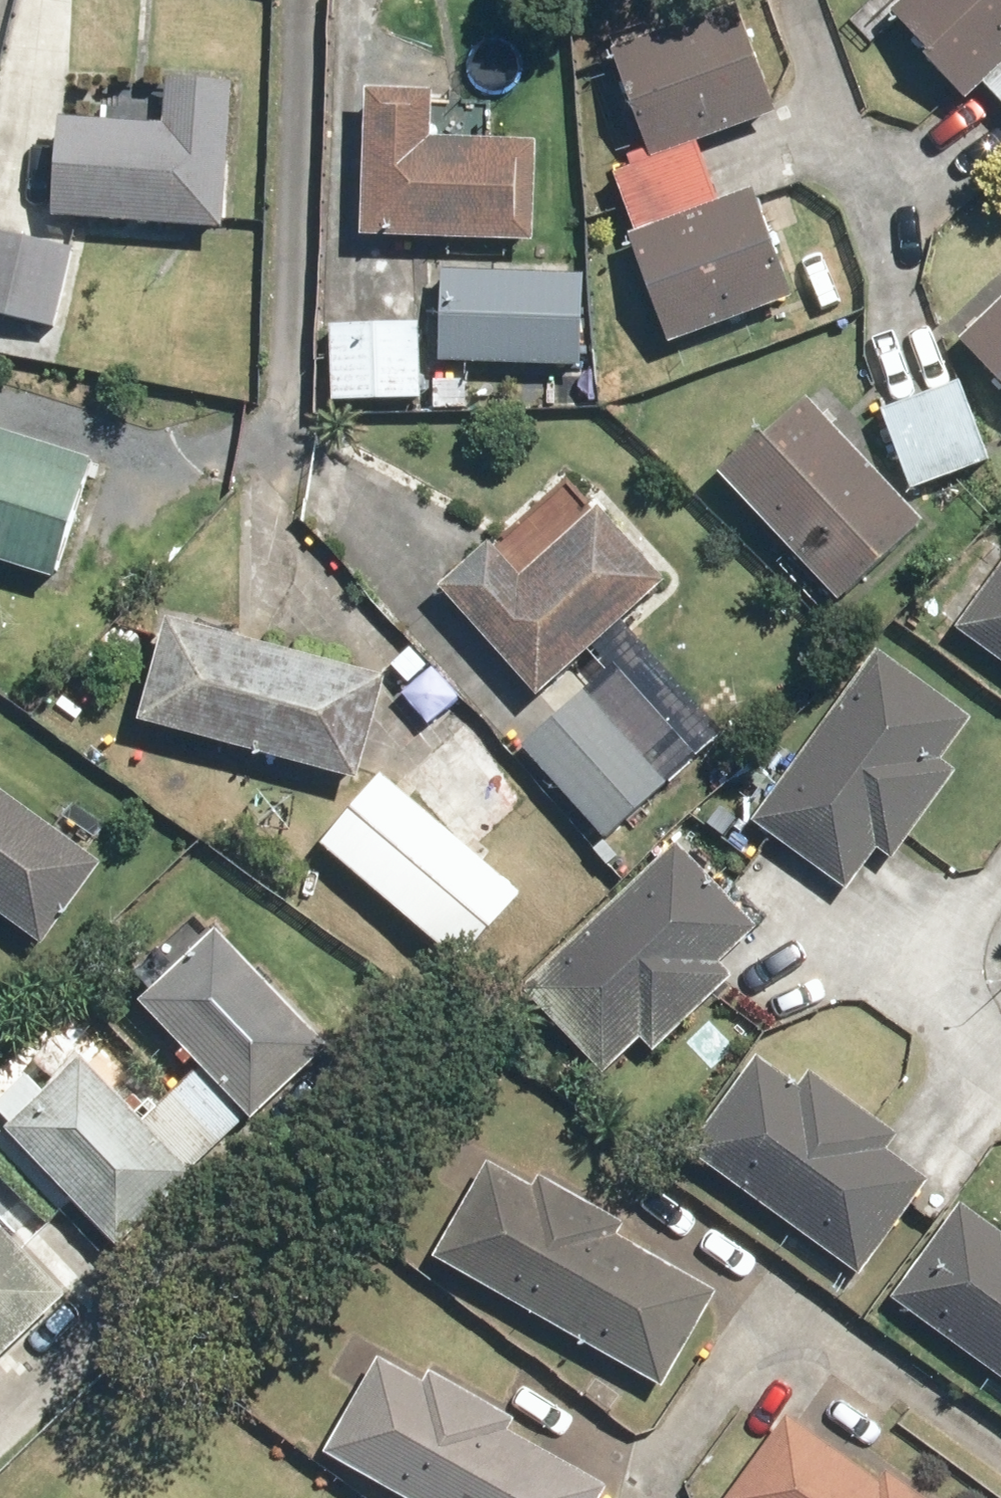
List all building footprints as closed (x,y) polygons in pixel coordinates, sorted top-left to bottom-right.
[(978,93),(997,75),(1000,79),(1000,0),(903,0),(896,7),(978,93)] [(726,201),(706,141),(789,110),(749,2),(623,47),(660,146),(618,160),(640,229),(675,336),(760,308),(802,295),(767,188),(726,201)] [(233,226),(237,189),(238,189),(240,152),(242,128),(241,128),(244,76),(177,73),(174,123),(76,114),(67,211),(233,226)] [(375,199),(373,233),(546,241),(550,142),(443,137),(445,86),(377,83),(373,199),(375,199)] [(58,331),(79,254),(0,232),(0,315),(58,331)] [(456,359),(587,363),(591,270),(459,265),(456,359)] [(971,335),(1000,366),(1000,307),(971,335)] [(422,327),(342,324),(340,393),(419,396),(422,327)] [(1000,454),(1000,451),(967,371),(888,404),(923,486),(1000,454)] [(928,505),(820,398),(734,484),(842,591),(928,505)] [(63,579),(107,467),(0,425),(0,554),(63,579)] [(716,743),(659,679),(662,676),(618,630),(674,582),(574,466),(450,572),(550,688),(557,682),(575,700),(533,737),(616,831),(716,743)] [(972,624),(1000,647),(1000,588),(972,624)] [(155,717),(367,771),(393,673),(181,618),(155,717)] [(884,654),(773,811),(866,877),(977,719),(884,654)] [(464,724),(405,776),(468,848),(528,796),(464,724)] [(113,857),(0,778),(0,883),(64,928),(113,857)] [(681,848),(552,969),(640,1062),(769,940),(681,848)] [(153,997),(216,1065),(154,1122),(96,1059),(24,1125),(102,1209),(125,1233),(337,1039),(294,993),(291,996),(228,928),(153,997)] [(760,1061),(688,1153),(848,1276),(920,1184),(760,1061)] [(505,1153),(444,1257),(663,1386),(724,1282),(505,1153)] [(874,1296),(1000,1385),(1000,1242),(942,1201),(874,1296)] [(74,1290),(0,1212),(0,1360),(74,1290)] [(343,1440),(455,1497),(599,1497),(622,1453),(397,1337),(343,1440)] [(784,1421),(732,1497),(900,1497),(784,1421)]
